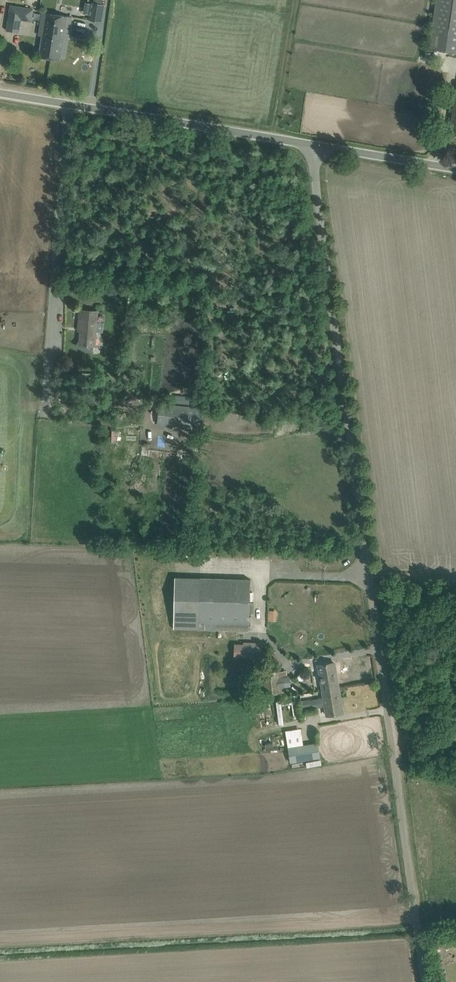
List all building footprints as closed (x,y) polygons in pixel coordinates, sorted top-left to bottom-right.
[(429,49),(455,53),(455,0),(436,0),(429,49)] [(102,22),(105,4),(92,2),(89,20),(102,22)] [(31,21),(33,9),(11,5),(7,30),(19,32),(21,19),(31,21)] [(39,56),(50,58),(56,14),(55,14),(43,12),(39,35),(43,36),(39,56)] [(56,14),(50,58),(60,59),(61,56),(66,57),(69,36),(71,26),(72,17),(67,16),(56,14)] [(96,346),(98,311),(80,310),(79,327),(81,327),(80,339),(76,344),(75,343),(75,344),(76,345),(79,347),(82,349),(86,351),(90,352),(94,353),(94,352),(93,352),(94,345),(96,346)] [(186,429),(189,405),(160,402),(158,427),(186,429)] [(249,631),(249,624),(250,613),(250,602),(251,579),(200,577),(176,577),(174,629),(198,629),(249,631)] [(270,609),(270,620),(279,620),(279,609),(270,609)] [(234,657),(265,658),(265,642),(244,642),(244,644),(235,643),(234,657)] [(323,690),(339,687),(334,662),(319,665),(323,690)] [(279,685),(277,670),(257,673),(260,694),(284,691),(283,684),(279,685)] [(327,715),(333,714),(343,712),(339,687),(323,690),(327,715)] [(296,697),(278,698),(280,723),(285,722),(284,703),(297,703),(296,697)] [(302,709),(313,708),(312,699),(301,700),(302,709)] [(303,744),(301,728),(285,731),(290,763),(320,758),(317,742),(303,744)]
